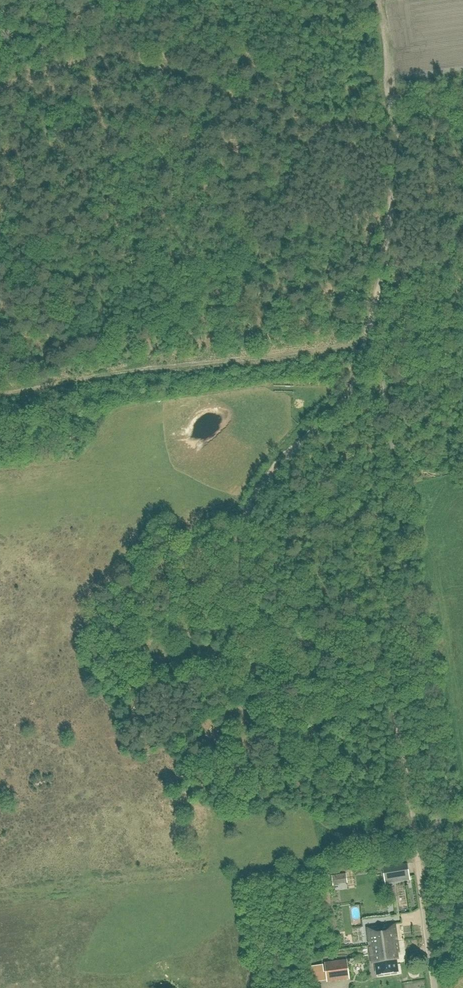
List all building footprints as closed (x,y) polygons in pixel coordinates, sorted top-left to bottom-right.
[(385,881),(410,877),(408,864),(383,868),(385,881)] [(376,974),(376,975),(398,972),(398,970),(396,952),(399,952),(395,924),(367,928),(372,963),(375,963),(376,974)] [(325,963),(327,981),(349,978),(347,960),(325,963)] [(323,963),(313,963),(314,978),(324,977),(323,963)]
